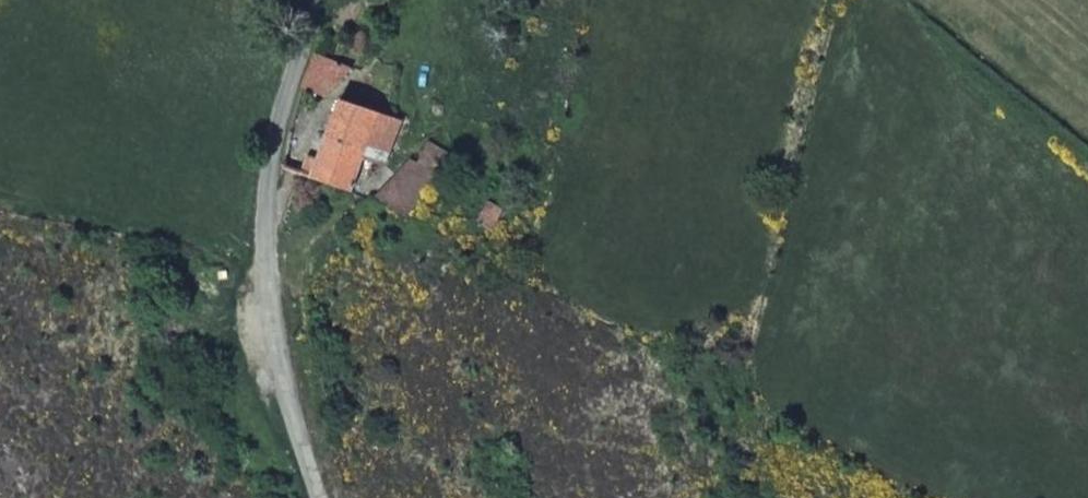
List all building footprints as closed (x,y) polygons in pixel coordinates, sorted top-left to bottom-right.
[(341,66),(314,52),(301,85),(323,96),(341,66)] [(299,173),(350,190),(361,159),(382,165),(400,118),(337,99),(317,156),(306,153),(299,173)] [(377,202),(412,221),(437,173),(439,174),(451,153),(429,141),(416,164),(408,160),(377,202)]
